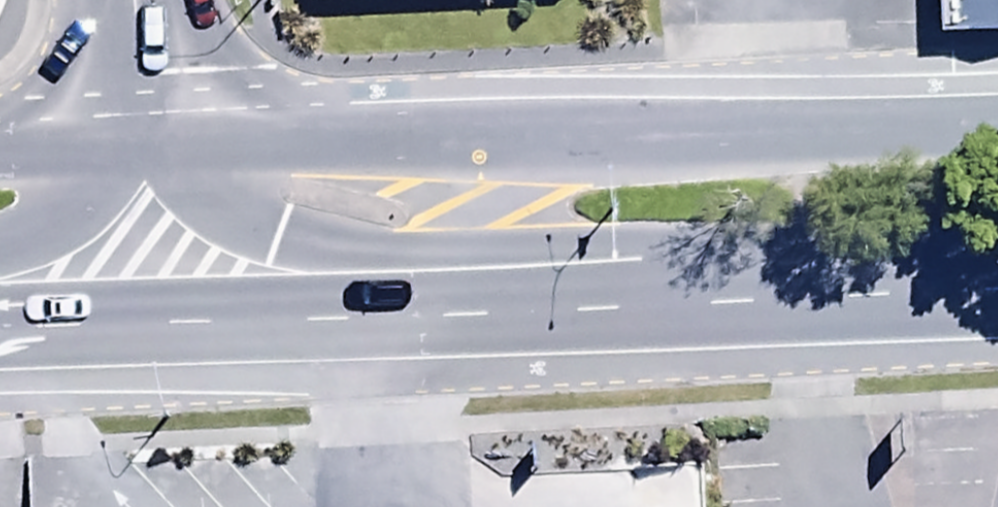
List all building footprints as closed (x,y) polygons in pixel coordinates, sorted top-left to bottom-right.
[(944,14),(997,12),(997,0),(943,0),(944,14)]
